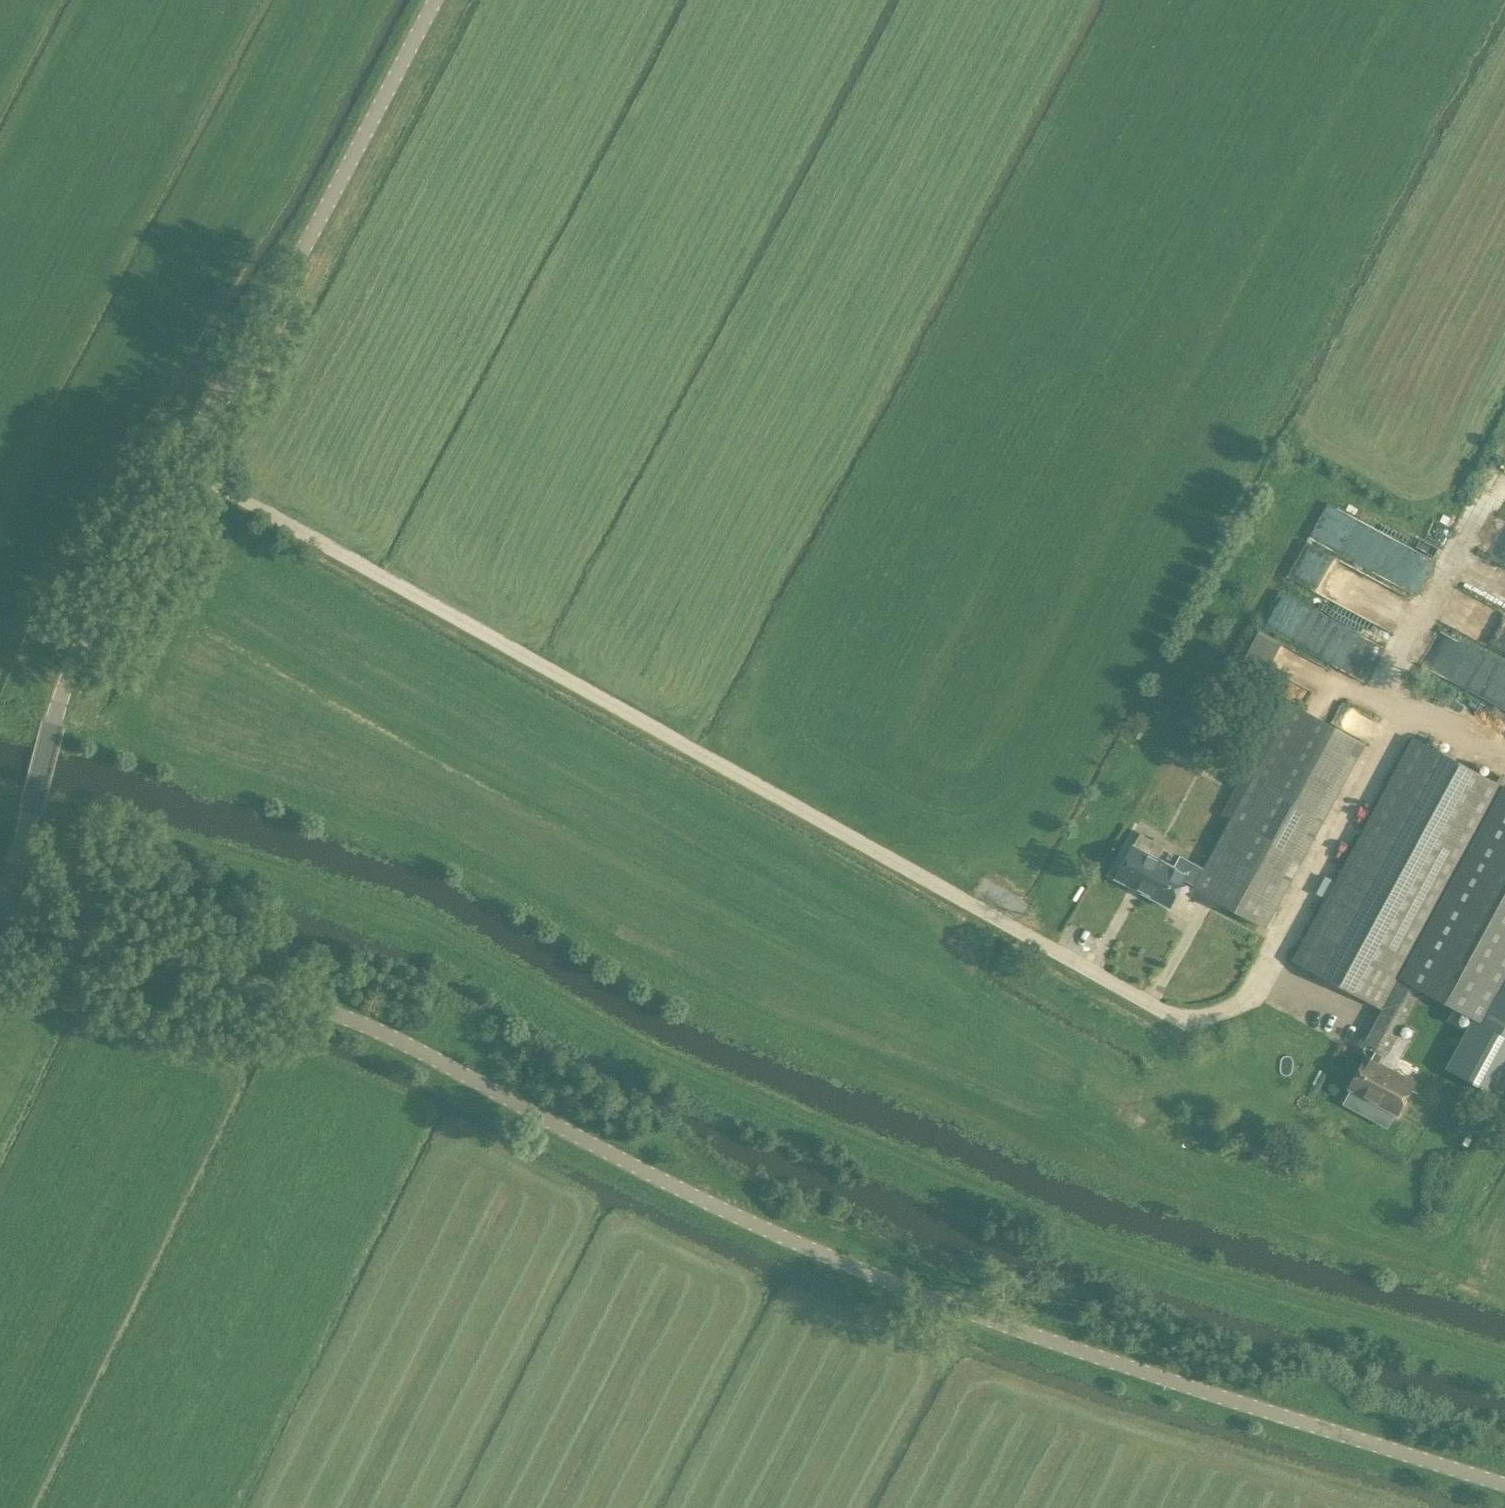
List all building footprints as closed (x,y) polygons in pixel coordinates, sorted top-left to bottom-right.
[(1387,580),(1404,534),(1326,505),(1311,544),(1307,542),(1291,584),(1401,625),(1414,590),(1387,580)] [(1290,601),(1274,640),(1370,678),(1385,639),(1290,601)] [(1134,846),(1116,878),(1170,907),(1187,876),(1197,882),(1194,888),(1266,927),(1365,743),(1285,700),(1229,802),(1223,814),(1231,819),(1204,869),(1181,856),(1175,866),(1159,858),(1165,847),(1141,834),(1134,846)] [(1294,960),(1383,1009),(1365,1042),(1373,1046),(1387,1054),(1422,990),(1471,1017),(1475,1019),(1448,1069),(1499,1096),(1504,1085),(1504,787),(1414,738),(1294,960)] [(1367,1056),(1349,1088),(1397,1114),(1415,1082),(1381,1064),(1387,1054),(1373,1046),(1367,1057),(1367,1056)]
